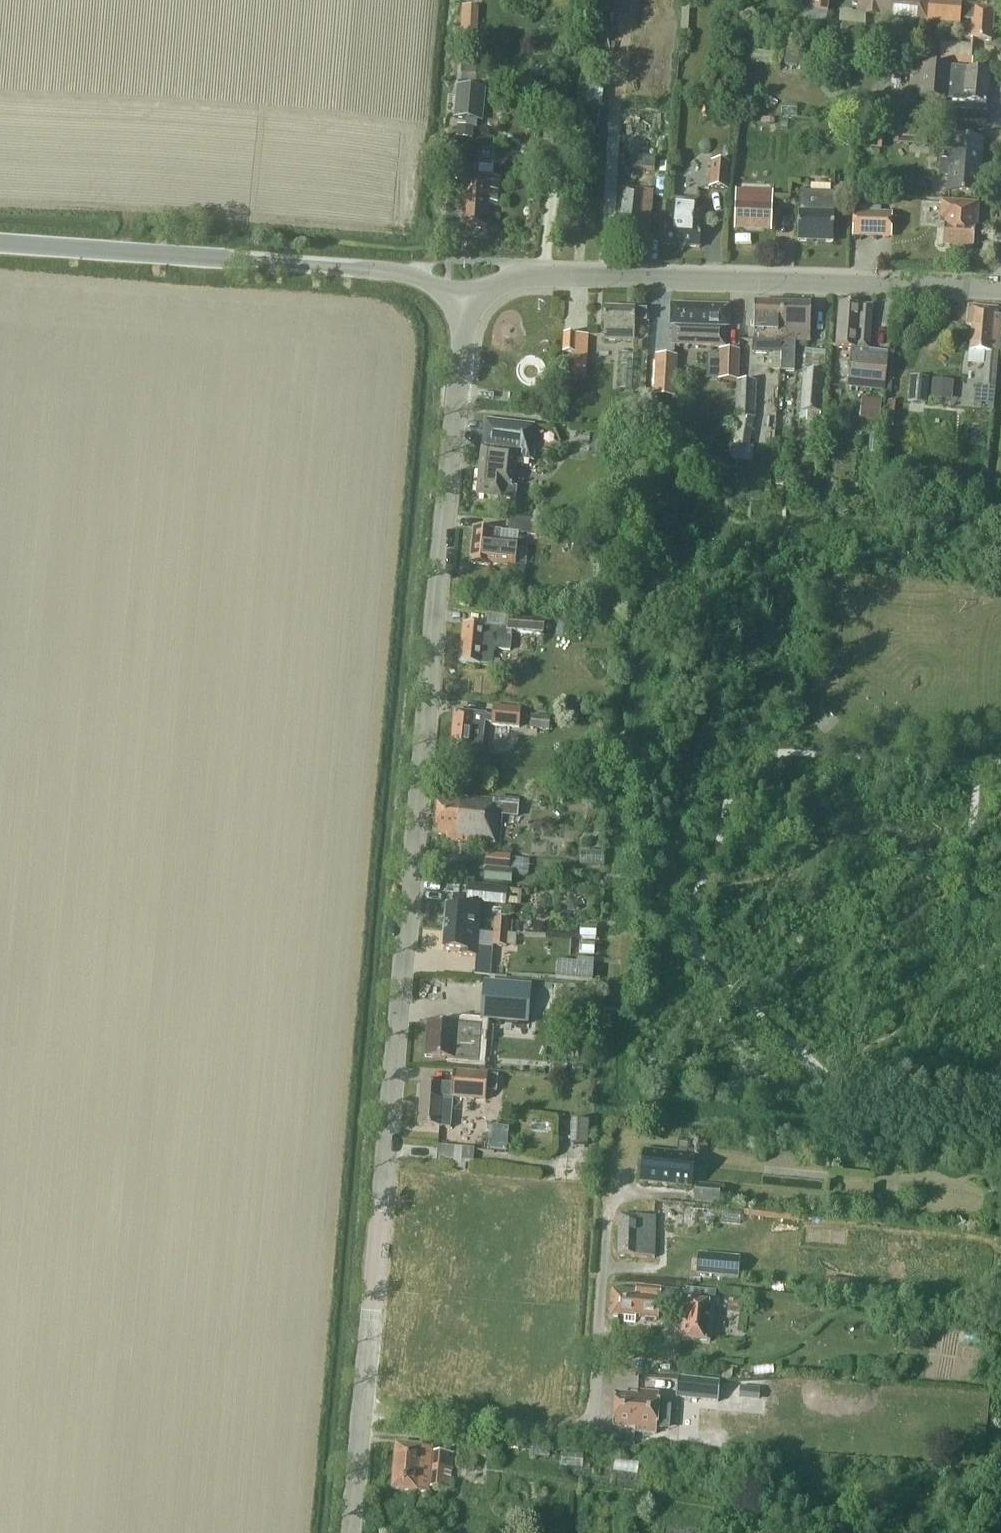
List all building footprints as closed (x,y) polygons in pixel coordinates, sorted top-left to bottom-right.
[(802,8),(828,13),(830,0),(803,0),(802,8)] [(994,6),(977,4),(977,7),(929,3),(929,0),(858,0),(857,15),(900,19),(903,27),(913,28),(917,21),(926,22),(926,23),(960,26),(960,22),(972,23),(971,33),(965,33),(965,39),(991,41),(994,6)] [(472,18),(462,19),(463,49),(473,49),(472,18)] [(863,49),(865,25),(841,23),(839,47),(863,49)] [(806,52),(805,64),(818,65),(820,54),(806,52)] [(922,68),(911,67),(909,91),(920,92),(919,100),(985,105),(988,72),(922,67),(922,68)] [(602,107),(604,86),(587,84),(585,106),(602,107)] [(456,87),(453,119),(483,122),(486,89),(456,87)] [(927,120),(984,124),(985,109),(928,105),(927,120)] [(601,111),(584,108),(581,125),(597,129),(601,111)] [(575,132),(577,118),(565,116),(563,131),(575,132)] [(473,127),(453,125),(452,137),(472,140),(473,127)] [(927,147),(928,130),(894,127),(893,144),(927,147)] [(953,139),(952,143),(938,142),(936,168),(940,168),(939,176),(950,177),(948,193),(978,195),(982,141),(960,139),(960,140),(953,139)] [(654,170),(655,160),(633,158),(632,169),(654,170)] [(729,163),(710,161),(708,189),(727,190),(729,163)] [(493,168),(466,166),(466,169),(458,169),(458,173),(457,173),(454,198),(448,197),(446,226),(487,229),(489,206),(497,206),(500,177),(492,176),(493,168)] [(649,239),(653,191),(624,189),(619,237),(641,238),(649,239)] [(773,191),(735,189),(733,231),(771,233),(773,191)] [(834,213),(834,200),(834,193),(800,192),(800,199),(799,212),(798,241),(833,243),(834,213)] [(973,248),(977,205),(942,203),(940,225),(944,225),(942,246),(973,248)] [(701,228),(694,227),(696,208),(688,208),(680,207),(673,206),(667,206),(665,223),(663,244),(699,247),(701,228)] [(852,237),(892,239),(893,213),(853,212),(852,237)] [(781,371),(781,342),(783,304),(754,303),(753,354),(769,355),(768,371),(781,371)] [(811,305),(783,304),(781,342),(782,342),(781,373),(795,373),(796,342),(797,342),(797,347),(807,347),(807,342),(810,343),(811,305)] [(887,357),(868,355),(872,307),(839,304),(836,347),(851,348),(848,383),(883,387),(887,357)] [(729,308),(700,307),(671,306),(670,326),(672,326),(672,347),(724,348),(724,328),(728,328),(729,308)] [(984,353),(988,353),(993,353),(995,354),(996,354),(998,354),(1000,310),(1000,309),(968,306),(966,326),(971,327),(969,351),(984,353)] [(635,310),(604,309),(603,340),(634,341),(634,322),(646,322),(646,310),(635,310)] [(586,378),(588,335),(563,334),(562,353),(574,353),(572,377),(586,378)] [(717,380),(739,381),(740,351),(718,350),(717,380)] [(820,424),(826,353),(804,352),(799,412),(806,413),(805,423),(820,424)] [(678,357),(654,355),(653,397),(676,398),(678,357)] [(928,378),(909,377),(907,403),(926,404),(928,378)] [(952,400),(954,381),(932,379),(930,398),(952,400)] [(756,382),(737,382),(736,418),(755,419),(756,382)] [(882,400),(861,398),(859,419),(880,421),(882,400)] [(894,413),(895,401),(888,401),(887,413),(894,413)] [(533,461),(537,426),(485,421),(482,448),(481,448),(480,459),(478,472),(479,472),(476,496),(515,500),(516,488),(512,488),(516,459),(533,461)] [(876,453),(878,435),(871,434),(868,452),(876,453)] [(537,521),(508,518),(507,533),(536,536),(537,521)] [(515,566),(517,543),(500,541),(502,531),(473,528),(469,563),(490,566),(490,564),(515,566)] [(593,591),(603,592),(604,581),(594,580),(593,591)] [(508,628),(496,627),(463,623),(459,663),(492,666),(493,650),(510,651),(512,632),(531,634),(542,635),(544,620),(532,619),(508,617),(508,628)] [(519,727),(521,709),(493,707),(492,716),(475,714),(475,713),(454,711),(450,749),(472,751),(472,750),(481,751),(484,724),(519,727)] [(549,731),(550,718),(532,716),(531,730),(549,731)] [(495,844),(498,814),(494,813),(496,799),(450,795),(449,799),(438,798),(434,834),(446,835),(446,840),(495,844)] [(510,855),(486,853),(485,868),(508,870),(508,876),(527,878),(528,860),(510,859),(510,855)] [(507,889),(507,888),(468,885),(466,903),(506,906),(507,889)] [(445,929),(478,931),(480,906),(464,904),(464,908),(446,907),(445,929)] [(510,934),(511,921),(494,920),(493,933),(510,934)] [(478,931),(445,929),(443,951),(461,952),(460,956),(476,957),(476,960),(475,976),(490,977),(490,975),(492,956),(492,947),(493,933),(478,931)] [(510,934),(493,933),(492,947),(514,948),(515,934),(510,934)] [(576,963),(575,980),(592,981),(593,964),(576,963)] [(528,1024),(529,1003),(528,1003),(529,991),(530,991),(531,986),(484,982),(484,987),(485,987),(484,999),(483,999),(483,1003),(484,1003),(483,1015),(482,1015),(481,1021),(528,1024)] [(484,1027),(427,1023),(425,1058),(481,1062),(484,1027)] [(452,1085),(422,1082),(418,1126),(451,1129),(453,1098),(486,1101),(487,1091),(497,1092),(498,1076),(453,1072),(452,1085)] [(540,1131),(559,1131),(560,1121),(540,1121),(540,1131)] [(588,1122),(571,1121),(570,1146),(574,1146),(574,1157),(591,1158),(591,1146),(587,1146),(588,1122)] [(463,1148),(454,1148),(438,1147),(437,1158),(462,1160),(463,1148)] [(639,1183),(692,1188),(696,1152),(677,1150),(677,1155),(643,1151),(639,1183)] [(466,1161),(453,1160),(453,1165),(453,1168),(466,1169),(466,1161)] [(719,1205),(720,1186),(696,1184),(694,1203),(719,1205)] [(617,1256),(651,1258),(655,1258),(656,1217),(619,1216),(617,1256)] [(738,1278),(740,1258),(698,1254),(696,1274),(738,1278)] [(624,1316),(624,1322),(635,1323),(636,1316),(658,1318),(659,1307),(683,1309),(680,1340),(710,1343),(714,1304),(715,1291),(686,1289),(686,1292),(636,1287),(636,1291),(612,1289),(609,1317),(618,1318),(618,1315),(624,1316)] [(717,1402),(719,1382),(732,1383),(732,1369),(708,1368),(707,1381),(678,1378),(676,1397),(717,1402)] [(656,1434),(659,1393),(637,1391),(637,1396),(615,1395),(612,1426),(635,1428),(634,1432),(656,1434)] [(449,1490),(452,1454),(433,1452),(434,1448),(395,1444),(391,1489),(429,1492),(430,1488),(449,1490)]
